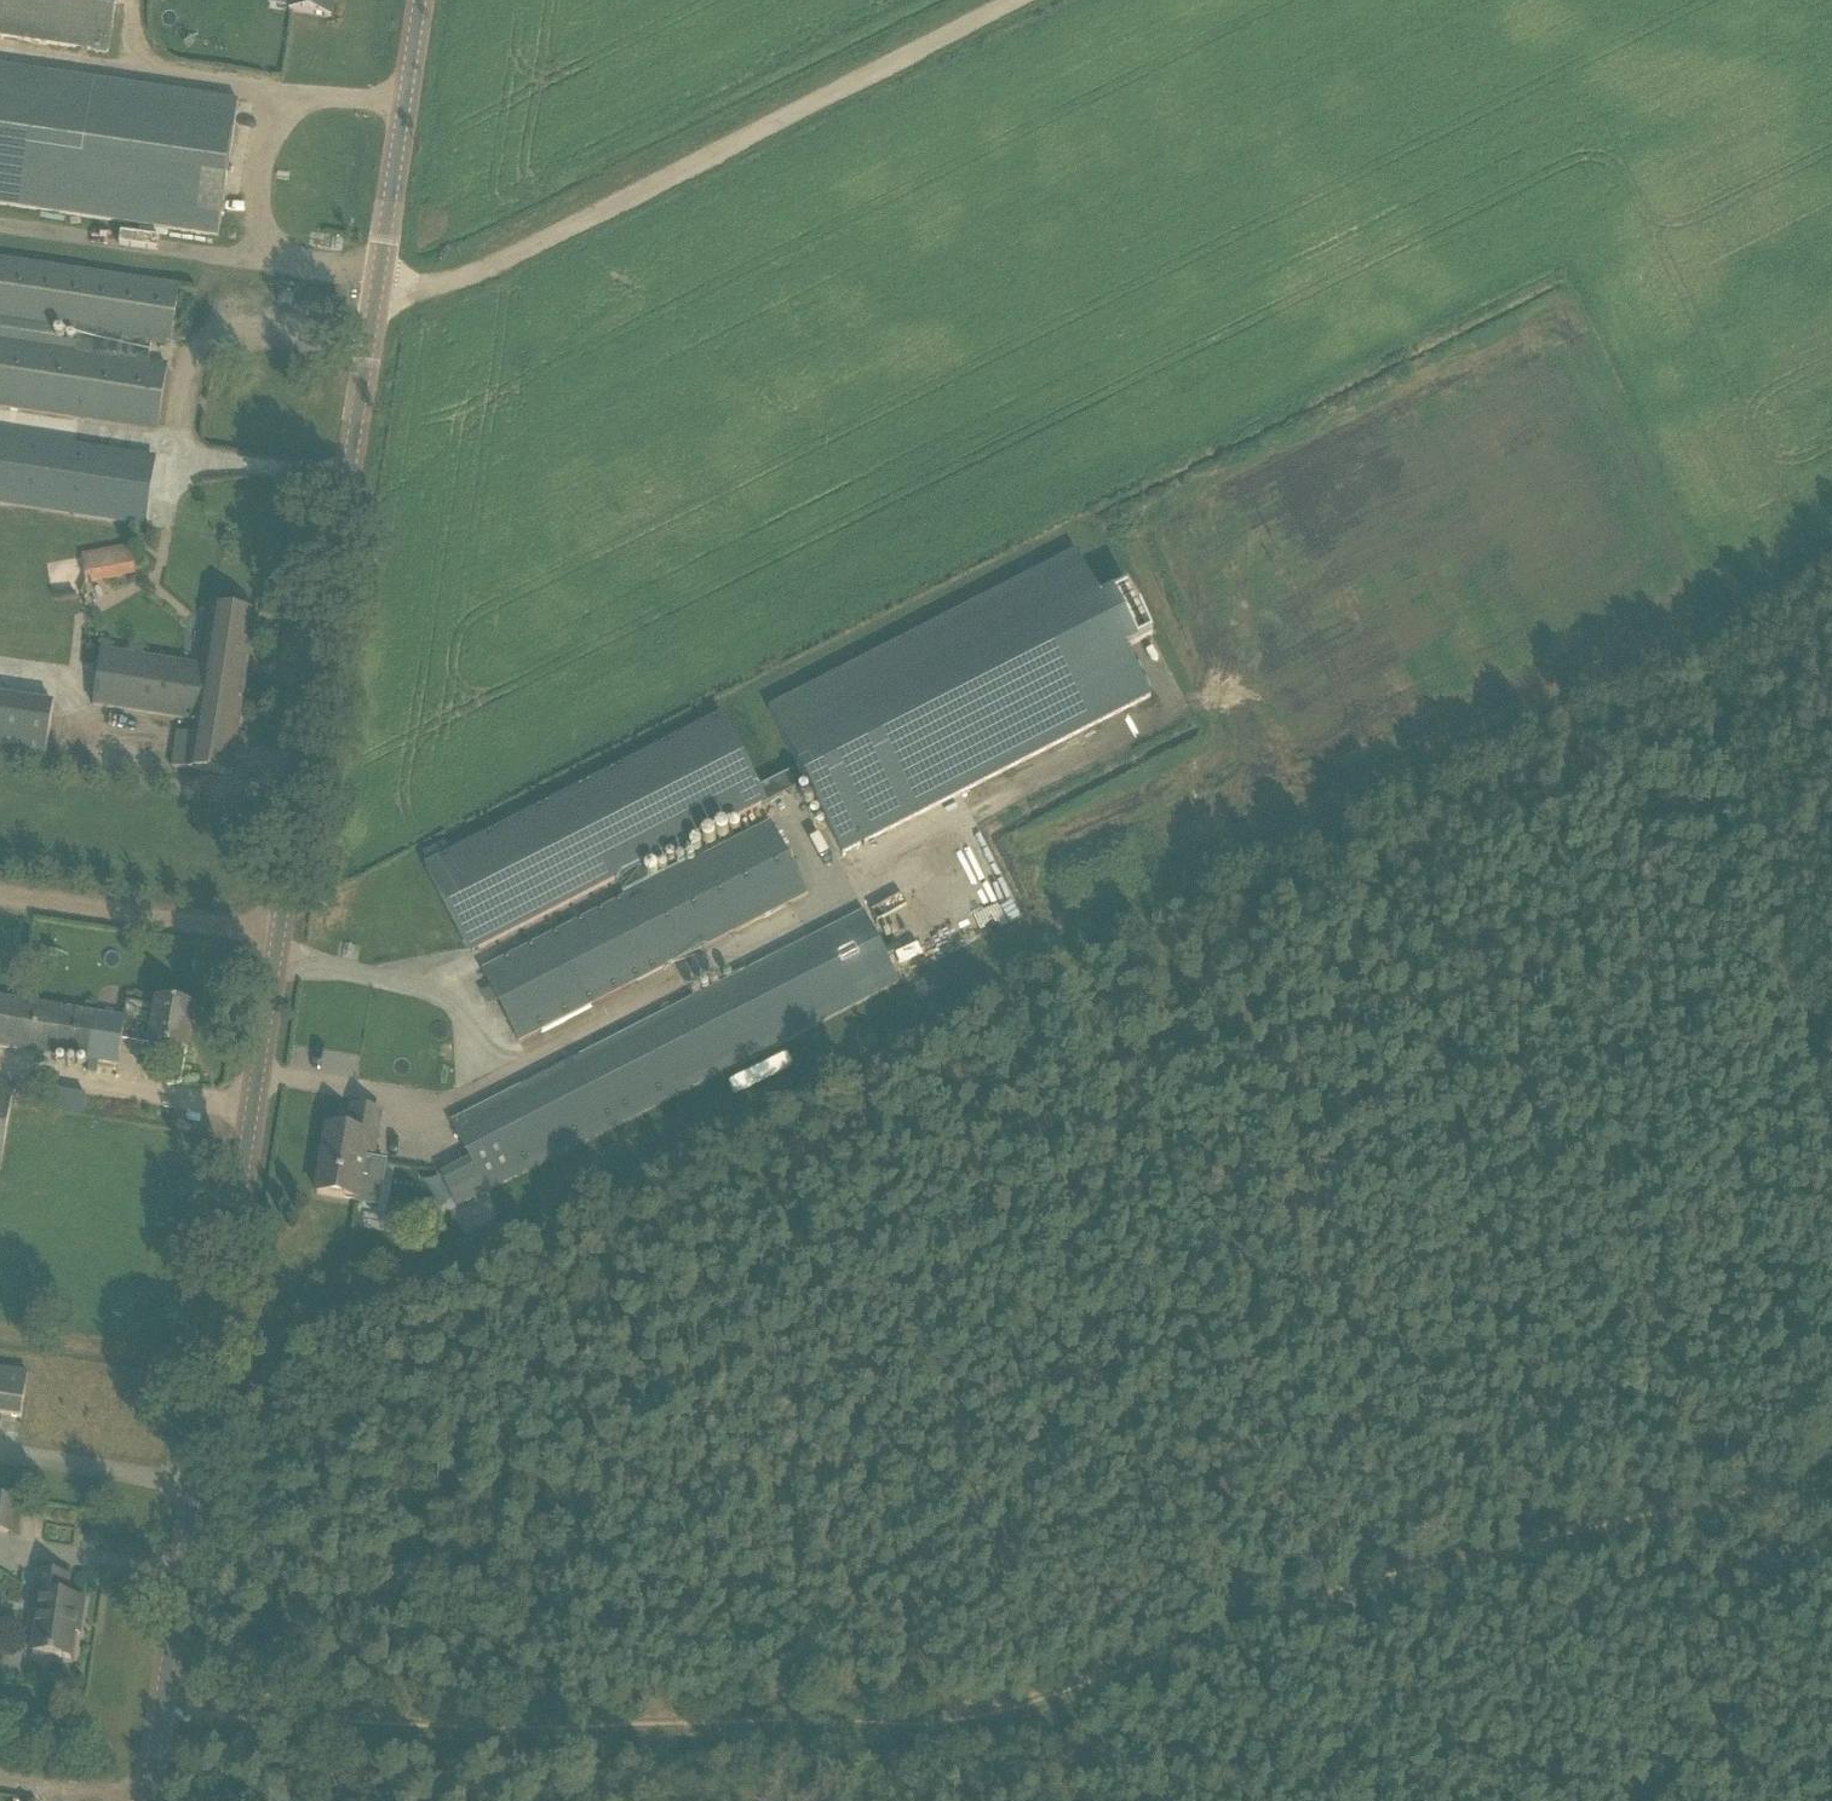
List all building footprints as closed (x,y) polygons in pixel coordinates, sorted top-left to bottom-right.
[(85,51),(86,51),(109,54),(116,4),(117,0),(0,0),(0,38),(85,51)] [(290,12),(331,19),(334,0),(291,0),(290,12)] [(83,79),(0,67),(0,205),(219,238),(225,197),(239,103),(83,79)] [(158,431),(167,367),(149,364),(152,344),(170,347),(179,288),(0,260),(0,407),(158,431)] [(143,527),(153,459),(0,435),(0,505),(143,527)] [(87,586),(136,577),(131,547),(82,556),(87,586)] [(1122,589),(1101,598),(1085,561),(770,693),(833,844),(1157,708),(1131,645),(1143,640),(1122,589)] [(214,611),(206,667),(102,652),(93,708),(195,725),(193,738),(177,735),(172,768),(231,777),(255,617),(214,611)] [(0,697),(0,756),(45,763),(52,720),(55,705),(0,697)] [(730,721),(424,855),(466,951),(619,884),(626,900),(483,962),(514,1033),(812,903),(776,821),(712,849),(704,832),(797,791),(790,775),(759,788),(730,721)] [(88,1061),(118,1065),(122,1042),(187,1053),(194,1010),(170,1006),(156,1004),(155,1008),(127,1003),(124,1019),(110,1016),(16,1001),(0,998),(0,1047),(88,1061)] [(326,1128),(314,1197),(361,1205),(378,1207),(386,1164),(368,1161),(369,1157),(373,1158),(376,1158),(384,1113),(356,1108),(352,1107),(347,1132),(326,1128)] [(470,1160),(440,1175),(458,1209),(487,1194),(470,1160)] [(20,1420),(22,1420),(29,1373),(5,1370),(0,1404),(0,1417),(10,1418),(20,1420)] [(0,1498),(0,1532),(9,1534),(14,1500),(0,1498)] [(67,1599),(70,1579),(39,1574),(33,1613),(39,1614),(33,1654),(71,1660),(77,1621),(82,1621),(85,1602),(67,1599)] [(267,1686),(266,1698),(283,1699),(284,1687),(267,1686)]
